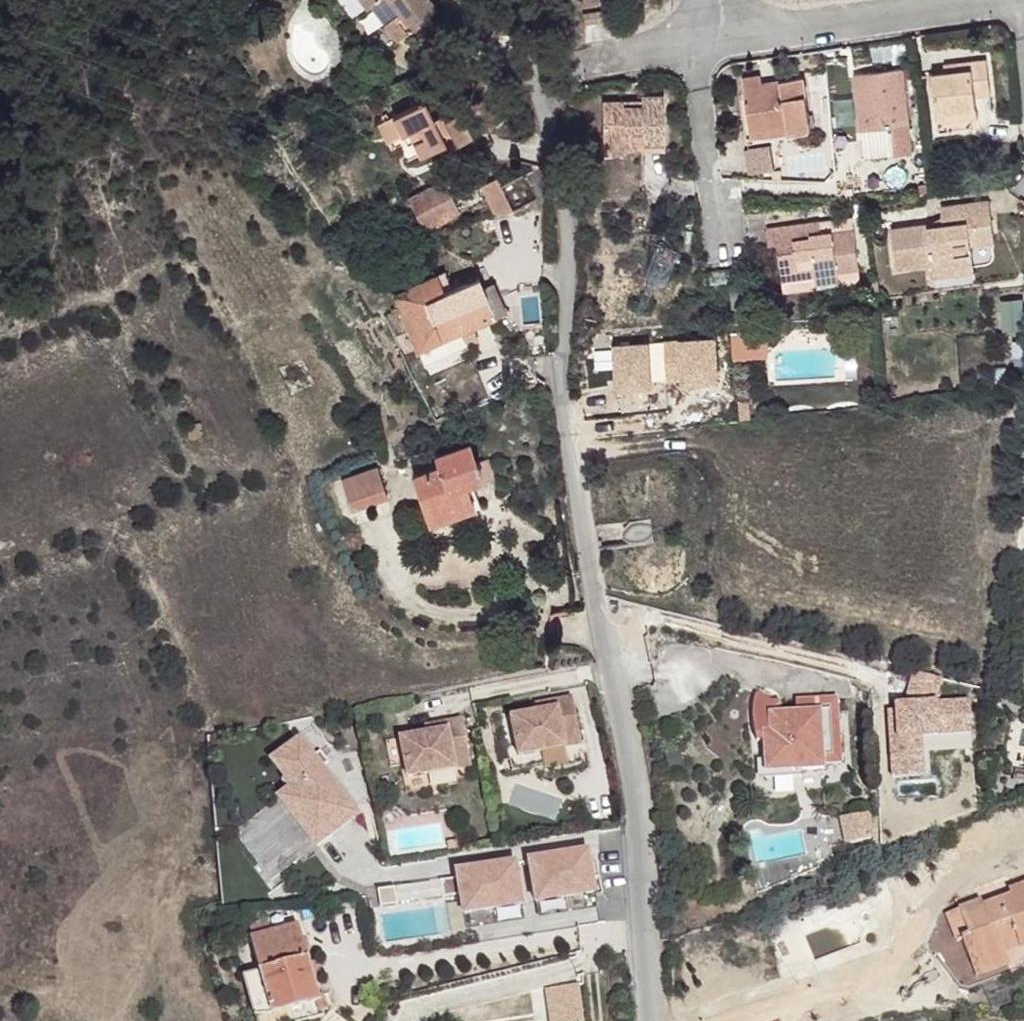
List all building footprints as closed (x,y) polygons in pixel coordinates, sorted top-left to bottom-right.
[(438,11),(430,0),(360,0),(367,10),(371,7),(385,26),(399,15),(411,32),(438,11)] [(397,42),(411,32),(399,15),(385,26),(397,42)] [(932,74),(936,113),(977,109),(975,97),(990,95),(986,60),(950,64),(951,72),(945,73),(932,74)] [(855,76),(861,132),(891,128),(894,156),(911,154),(902,70),(855,76)] [(741,78),(750,129),(786,122),(788,132),(811,128),(803,78),(780,82),(781,89),(763,92),(762,85),(761,75),(741,78)] [(781,89),(780,82),(762,85),(763,92),(781,89)] [(844,90),(830,91),(832,110),(846,109),(844,90)] [(602,102),(603,144),(642,143),(665,143),(664,96),(641,96),(641,102),(641,106),(624,106),(624,102),(602,102)] [(425,101),(393,117),(402,135),(406,145),(413,142),(420,157),(446,144),(443,139),(451,135),(456,146),(471,139),(459,113),(463,111),(458,100),(447,103),(438,107),(441,115),(434,119),(425,101)] [(977,117),(977,109),(936,113),(937,122),(977,117)] [(387,142),(402,135),(393,117),(378,124),(387,142)] [(788,132),(786,122),(750,129),(751,138),(788,132)] [(861,132),(864,160),(894,156),(891,128),(861,132)] [(626,154),(626,151),(642,151),(642,143),(603,144),(603,154),(626,154)] [(773,169),(770,146),(748,149),(752,173),(773,169)] [(495,215),(513,211),(497,179),(481,187),(495,215)] [(444,180),(407,197),(423,231),(460,213),(444,180)] [(931,194),(930,184),(919,185),(920,195),(931,194)] [(890,230),(894,263),(916,261),(916,257),(930,256),(932,263),(933,276),(957,273),(955,259),(972,257),(971,247),(970,240),(981,239),(980,227),(989,226),(986,201),(940,207),(941,218),(942,226),(928,228),(927,225),(890,230)] [(927,225),(928,228),(942,226),(941,218),(927,225)] [(797,268),(799,279),(816,277),(838,274),(838,272),(859,269),(854,230),(821,234),(820,221),(767,228),(769,245),(777,244),(783,243),(784,252),(778,253),(780,270),(797,268)] [(970,240),(971,247),(992,244),(989,226),(980,227),(981,239),(970,240)] [(894,263),(895,268),(932,263),(930,256),(916,257),(916,261),(894,263)] [(974,271),(972,257),(955,259),(957,273),(974,271)] [(799,279),(797,268),(780,270),(782,282),(799,279)] [(497,317),(483,287),(470,291),(467,283),(451,289),(445,273),(395,292),(403,309),(407,307),(417,328),(411,330),(418,348),(423,346),(430,361),(467,345),(461,331),(471,327),(497,317)] [(840,286),(838,274),(816,277),(817,289),(840,286)] [(483,287),(497,317),(506,313),(492,283),(483,287)] [(998,301),(1000,329),(1022,328),(1020,300),(998,301)] [(407,307),(403,309),(411,330),(417,328),(407,307)] [(461,331),(467,345),(477,341),(471,327),(461,331)] [(733,333),(735,359),(767,357),(766,331),(733,333)] [(425,363),(430,361),(423,346),(418,348),(425,363)] [(196,437),(201,434),(200,423),(188,424),(190,436),(196,437)] [(425,512),(470,497),(466,484),(482,479),(483,482),(496,477),(490,457),(476,462),(470,443),(435,454),(439,466),(413,475),(425,512)] [(376,467),(341,479),(351,510),(387,498),(376,467)] [(425,512),(429,524),(474,509),(470,497),(425,512)] [(625,537),(634,543),(655,540),(652,516),(631,520),(624,528),(625,537)] [(970,730),(968,698),(935,700),(940,676),(912,670),(904,703),(904,707),(895,708),(887,709),(891,759),(922,756),(920,734),(970,730)] [(762,740),(764,778),(801,776),(801,771),(824,769),(824,764),(842,763),(837,695),(796,698),(797,710),(781,711),(779,699),(770,699),(755,692),(753,703),(752,710),(752,718),(756,741),(762,740)] [(510,718),(517,756),(582,744),(573,698),(556,701),(557,708),(537,712),(510,718)] [(536,705),(537,712),(557,708),(556,701),(536,705)] [(399,738),(407,777),(471,764),(462,718),(446,721),(447,729),(427,733),(399,738)] [(425,725),(427,733),(447,729),(446,721),(425,725)] [(312,757),(299,739),(272,760),(285,777),(281,780),(288,790),(278,798),(315,846),(356,814),(320,767),(312,757)] [(320,751),(312,757),(320,767),(328,762),(320,751)] [(923,774),(922,756),(891,759),(892,776),(923,774)] [(870,839),(868,812),(840,818),(845,843),(870,839)] [(593,892),(586,849),(528,859),(535,902),(593,892)] [(521,904),(514,861),(455,871),(456,878),(459,895),(462,914),(521,904)] [(459,895),(456,878),(441,881),(443,897),(459,895)] [(958,908),(969,935),(961,938),(975,976),(1009,964),(1005,953),(1023,946),(1023,884),(1008,890),(1010,895),(983,906),(981,900),(958,908)] [(945,914),(954,941),(937,954),(959,986),(967,988),(1023,968),(1020,961),(1023,960),(1023,946),(1005,953),(1009,964),(975,976),(961,938),(969,935),(958,908),(945,914)] [(274,1020),(303,1020),(320,1016),(318,1011),(315,1002),(320,1001),(318,996),(298,925),(250,939),(259,971),(274,1020)] [(925,936),(907,956),(919,967),(938,953),(925,936)] [(259,971),(243,976),(256,1020),(274,1020),(259,971)] [(323,995),(318,996),(320,1001),(315,1002),(318,1011),(327,1009),(323,995)]
